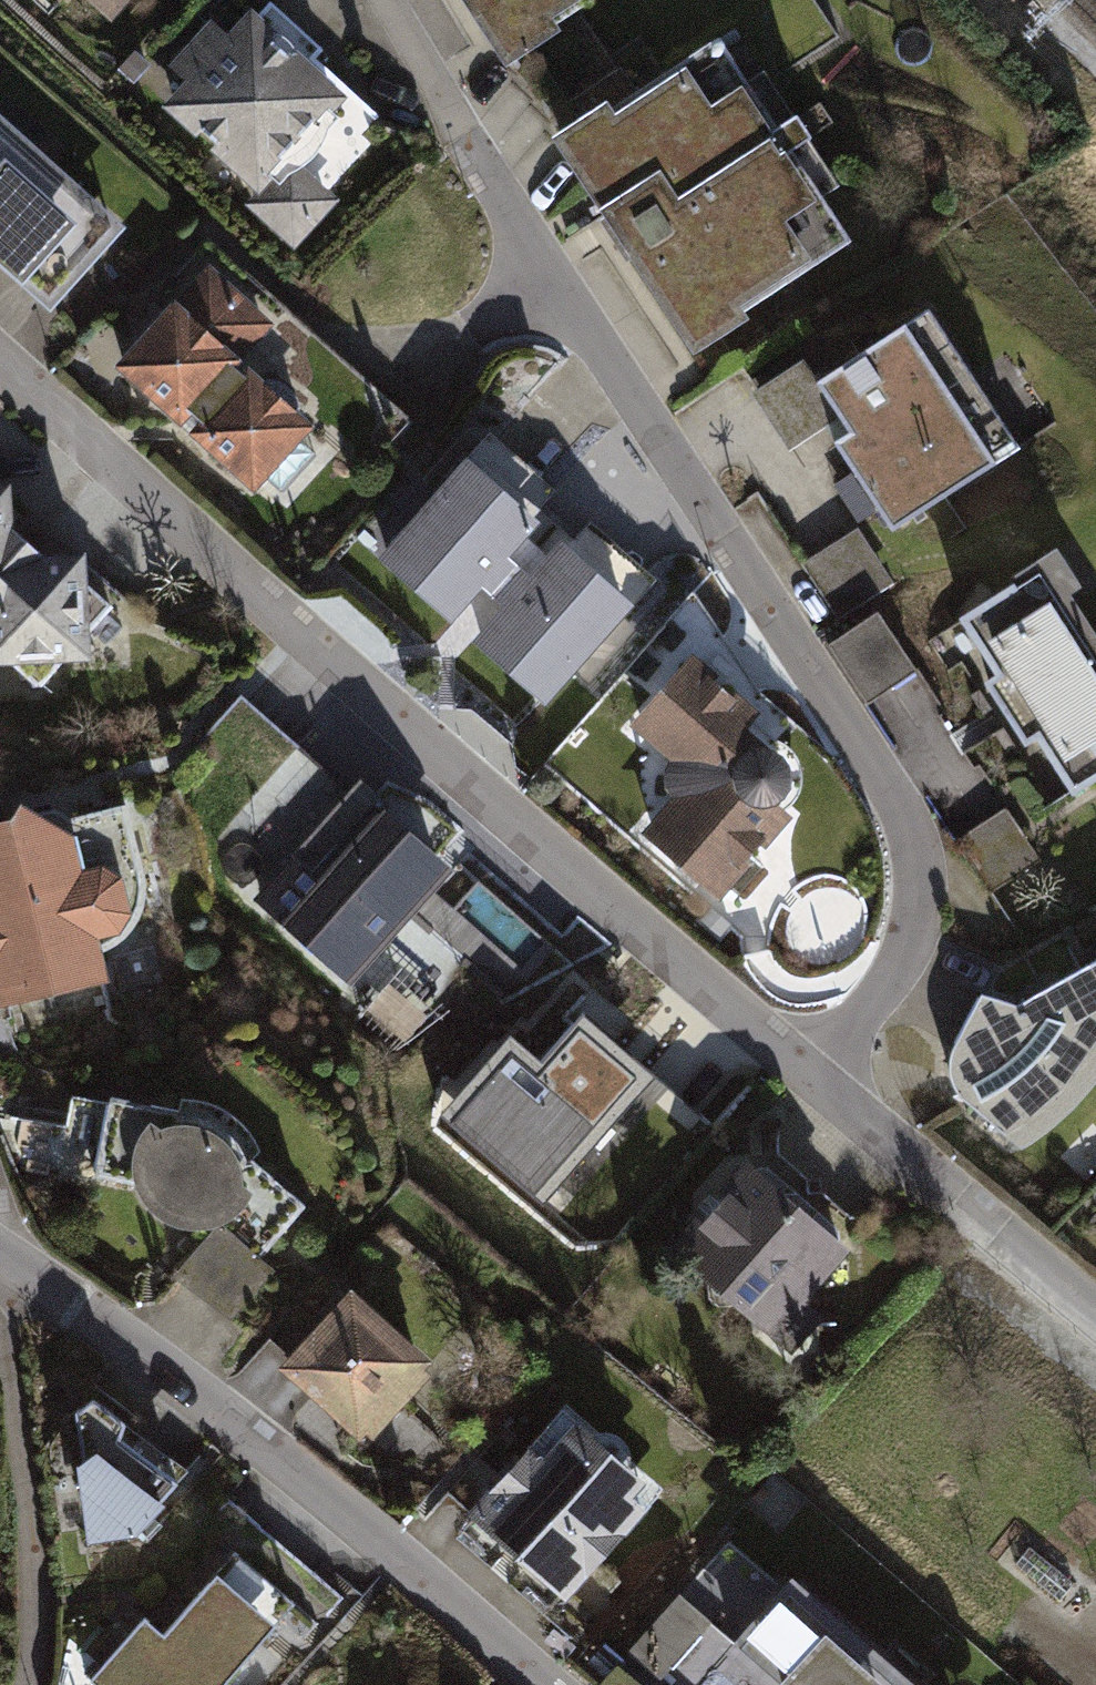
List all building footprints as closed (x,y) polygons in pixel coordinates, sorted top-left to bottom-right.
[(111,15),(124,0),(94,0),(111,15)] [(160,97),(257,188),(246,202),(296,250),(340,199),(304,161),(358,92),(253,0),(250,0),(229,25),(211,11),(169,59),(183,74),(160,97)] [(503,51),(582,0),(469,0),(503,51)] [(713,43),(548,144),(677,353),(842,251),(713,43)] [(51,313),(133,217),(0,104),(0,270),(51,313)] [(295,306),(211,235),(106,359),(259,487),(321,414),(252,356),(295,306)] [(921,300),(809,369),(799,351),(744,392),(782,449),(822,425),(892,528),(1021,444),(921,300)] [(574,495),(486,423),(372,563),(460,634),(574,495)] [(0,473),(0,657),(93,653),(88,542),(45,545),(16,517),(12,471),(0,473)] [(662,583),(579,517),(474,648),(557,714),(662,583)] [(1052,542),(955,609),(1072,778),(1095,763),(1095,634),(1067,588),(1079,581),(1052,542)] [(833,637),(872,695),(921,662),(882,604),(833,637)] [(818,770),(678,665),(639,716),(706,766),(661,826),(734,881),(818,770)] [(0,811),(0,1003),(111,972),(100,931),(126,921),(142,906),(149,873),(127,795),(62,814),(20,788),(11,807),(0,811)] [(320,820),(250,902),(342,982),(447,854),(373,788),(336,832),(320,820)] [(948,1074),(959,1092),(1025,1144),(1090,1092),(1095,1082),(1095,952),(1014,1002),(980,992),(947,1050),(948,1074)] [(567,989),(459,1122),(552,1198),(660,1065),(567,989)] [(177,1091),(109,1090),(93,1178),(133,1184),(154,1208),(177,1217),(208,1225),(171,1274),(232,1319),(275,1259),(264,1252),(308,1199),(257,1154),(262,1149),(254,1134),(235,1112),(208,1099),(177,1091)] [(856,1244),(749,1149),(669,1237),(794,1353),(827,1314),(807,1298),(856,1244)] [(442,1357),(351,1282),(282,1364),(370,1443),(442,1357)] [(103,1394),(83,1410),(102,1541),(146,1526),(187,1479),(125,1433),(129,1414),(103,1394)] [(665,1487),(565,1398),(470,1513),(567,1601),(665,1487)] [(792,1563),(728,1636),(784,1684),(931,1684),(792,1563)] [(93,1684),(212,1684),(267,1622),(205,1568),(151,1630),(137,1618),(85,1678),(93,1684)]
